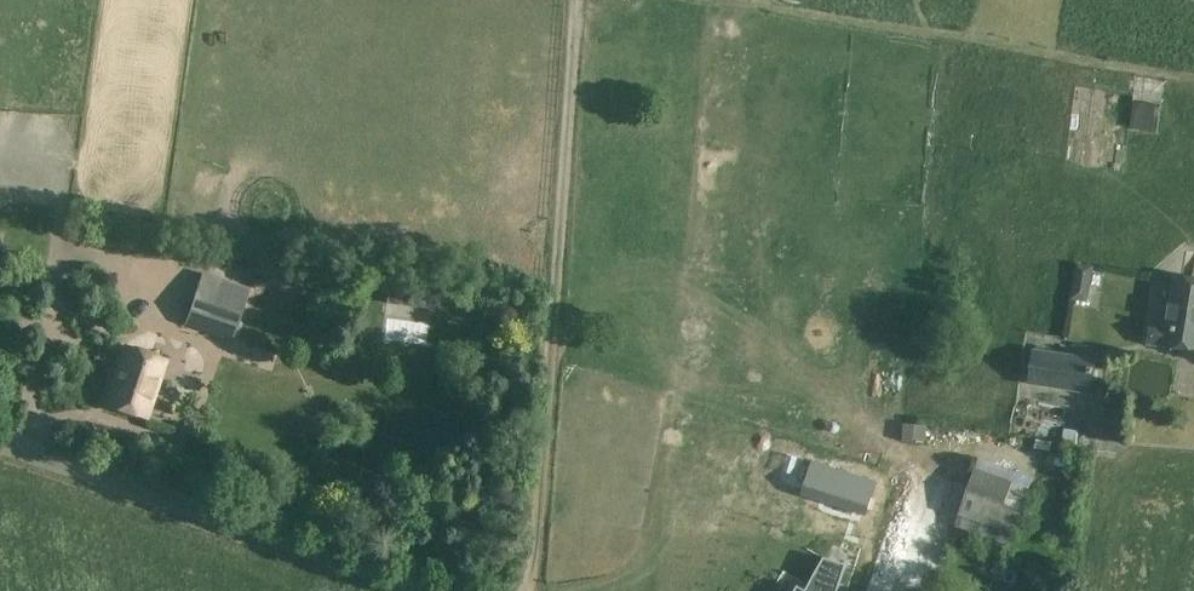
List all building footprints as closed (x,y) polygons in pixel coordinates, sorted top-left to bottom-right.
[(1157,131),(1161,104),(1134,101),(1131,128),(1157,131)] [(1076,296),(1097,300),(1102,266),(1081,263),(1076,296)] [(250,290),(204,273),(185,324),(232,341),(250,290)] [(1177,278),(1169,328),(1152,325),(1149,344),(1193,351),(1193,281),(1177,278)] [(434,347),(437,323),(389,316),(386,340),(434,347)] [(166,360),(124,347),(105,407),(148,419),(166,360)] [(1095,360),(1035,352),(1031,384),(1091,393),(1095,360)] [(980,458),(958,524),(952,522),(965,483),(907,464),(866,590),(930,590),(944,549),(960,555),(968,531),(1011,546),(1035,477),(980,458)] [(813,462),(807,480),(835,489),(830,503),(867,515),(872,500),(877,482),(841,470),(813,462)] [(795,590),(839,590),(847,564),(825,557),(809,584),(806,590),(798,585),(795,590)]
